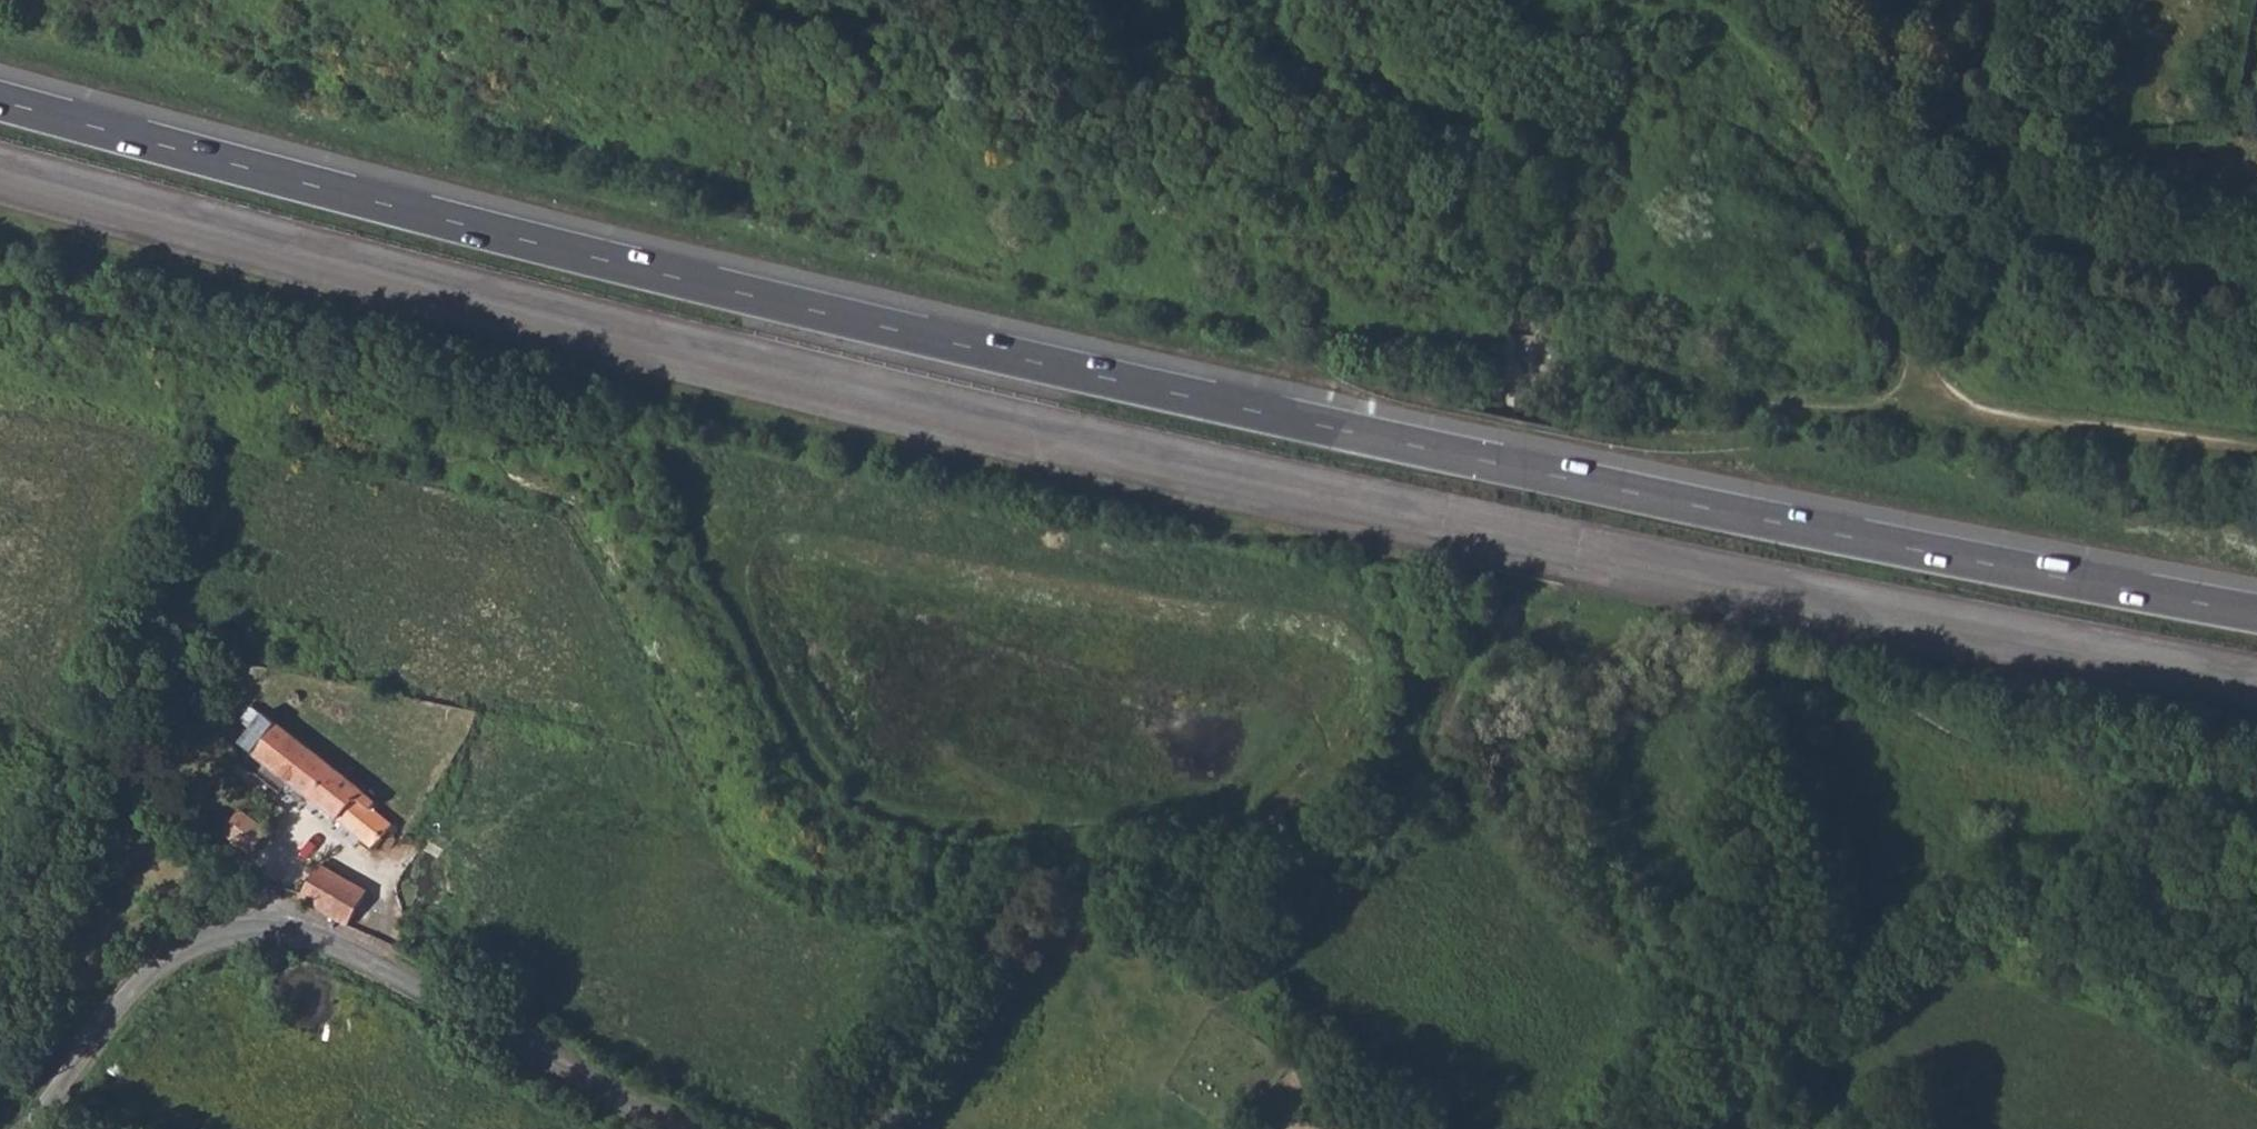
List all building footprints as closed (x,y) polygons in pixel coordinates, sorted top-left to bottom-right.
[(247,726),(236,739),(372,840),(375,837),(381,841),(389,840),(393,836),(393,831),(385,822),(389,817),(354,791),(360,781),(252,699),(240,716),(247,720),(247,726)] [(237,805),(223,826),(251,848),(266,825),(237,805)] [(318,860),(299,893),(347,920),(367,888),(318,860)]
